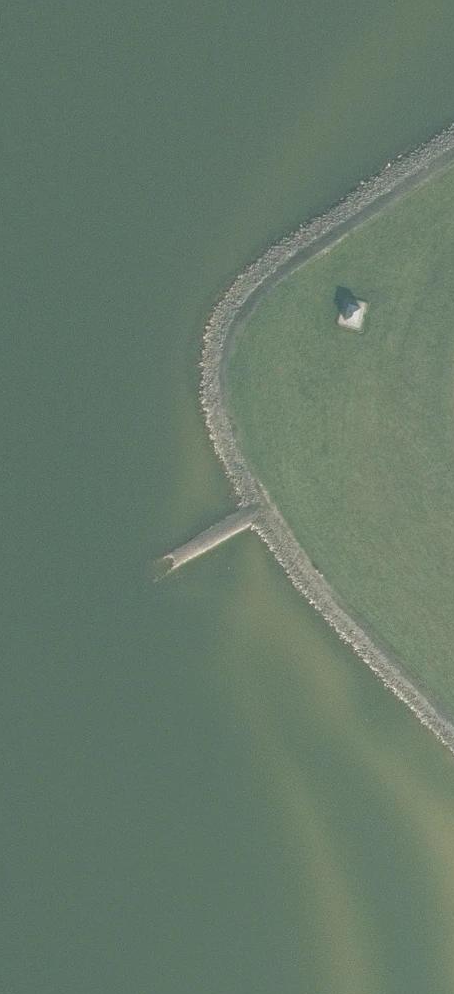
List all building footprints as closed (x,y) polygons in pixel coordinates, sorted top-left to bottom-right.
[(361,307),(349,304),(345,320),(357,324),(361,307)]
